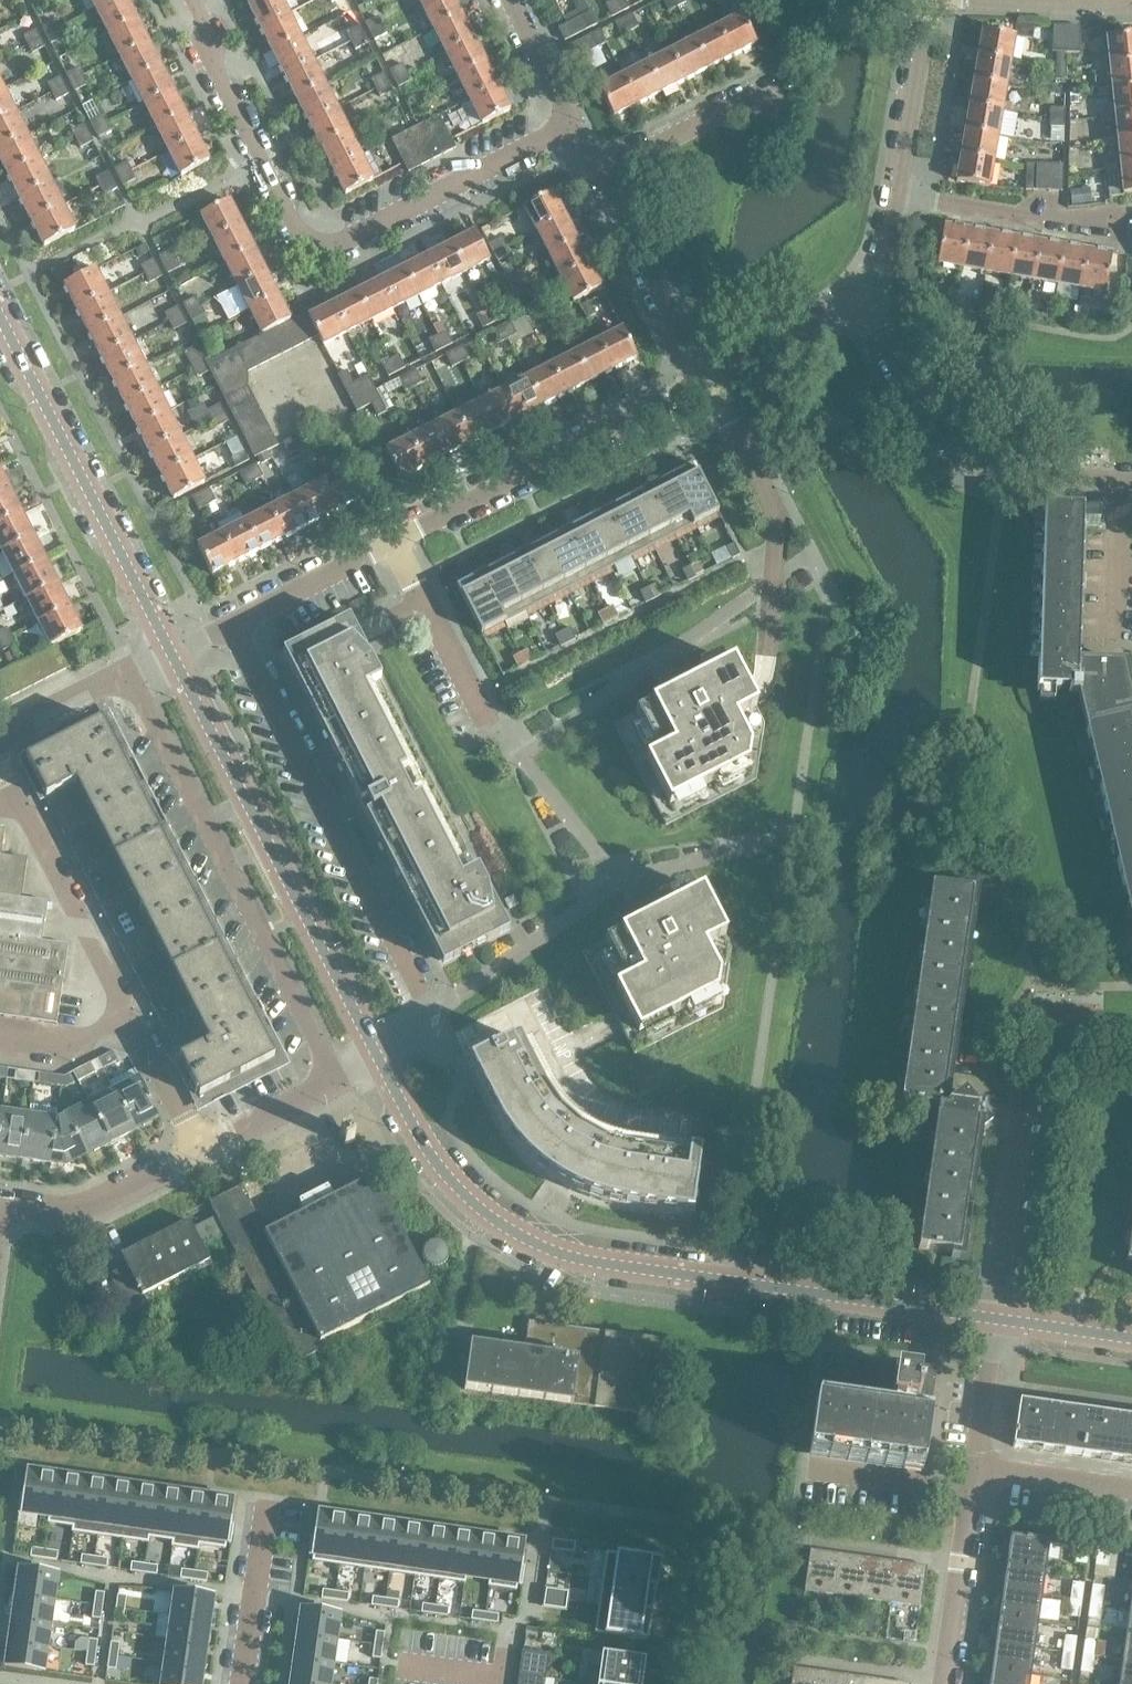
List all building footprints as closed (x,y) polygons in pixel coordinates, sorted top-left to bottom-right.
[(96,10),(115,0),(91,0),(96,10)] [(127,0),(115,0),(96,10),(108,33),(136,19),(127,0)] [(260,28),(289,13),(282,0),(255,0),(247,4),(260,28)] [(454,0),(432,0),(421,6),(433,29),(461,15),(454,0)] [(614,0),(613,0),(605,4),(611,17),(620,12),(614,0)] [(620,12),(629,7),(626,0),(614,0),(620,12)] [(673,0),(663,0),(669,11),(676,7),(673,0)] [(596,24),(590,12),(581,16),(588,29),(596,24)] [(301,37),(289,13),(260,28),(272,52),(301,37)] [(632,14),(624,19),(630,30),(638,26),(632,14)] [(474,38),(461,15),(433,29),(445,53),(474,38)] [(741,15),(717,27),(732,56),(756,43),(741,15)] [(581,16),(566,24),(558,28),(564,41),(572,37),(588,29),(581,16)] [(379,17),(366,23),(370,32),(383,25),(379,17)] [(148,42),(136,19),(108,33),(120,57),(148,42)] [(630,30),(624,19),(616,23),(622,35),(630,30)] [(55,21),(43,27),(47,35),(59,29),(55,21)] [(387,34),(383,25),(370,32),(374,40),(387,34)] [(1108,25),(1091,27),(1092,40),(1107,39),(1109,38),(1108,25)] [(360,26),(359,26),(347,32),(352,40),(364,34),(360,26)] [(1066,52),(1066,26),(1053,26),(1052,52),(1057,52),(1066,52)] [(1079,53),(1080,26),(1066,26),(1066,52),(1079,53)] [(708,68),(732,56),(717,27),(694,39),(708,68)] [(63,37),(59,29),(47,35),(51,43),(63,37)] [(40,38),(36,30),(23,36),(28,45),(40,38)] [(1015,36),(1014,36),(983,30),(978,56),(1011,62),(1015,36)] [(606,43),(599,31),(591,35),(597,48),(606,43)] [(368,43),(364,34),(352,40),(356,49),(368,43)] [(1110,65),(1131,63),(1131,34),(1129,34),(1129,36),(1109,38),(1107,39),(1110,65)] [(591,35),(567,47),(574,60),(582,55),(597,48),(591,35)] [(313,60),(301,37),(272,52),(284,75),(313,60)] [(44,47),(40,38),(28,45),(32,53),(44,47)] [(486,62),(474,38),(445,53),(457,76),(486,62)] [(684,80),(708,68),(694,39),(670,51),(684,80)] [(160,66),(148,42),(120,57),(132,80),(160,66)] [(661,92),(684,80),(670,51),(646,64),(661,92)] [(1066,52),(1057,52),(1056,66),(1066,66),(1066,52)] [(1006,87),(1011,62),(978,56),(974,81),(1006,87)] [(325,84),(313,60),(284,75),(296,99),(325,84)] [(498,85),(486,62),(457,76),(469,100),(498,85)] [(1094,64),(1095,67),(1095,70),(1106,69),(1105,62),(1094,64)] [(1110,65),(1113,90),(1131,88),(1131,63),(1110,65)] [(402,64),(390,70),(394,78),(407,72),(402,64)] [(637,104),(661,92),(646,64),(623,76),(637,104)] [(172,90),(160,66),(132,80),(144,104),(172,90)] [(1066,80),(1066,66),(1056,66),(1056,80),(1066,80)] [(66,74),(71,82),(83,75),(79,68),(66,74)] [(411,80),(407,72),(394,78),(399,87),(411,80)] [(371,80),(376,88),(388,82),(384,73),(371,80)] [(87,84),(83,75),(71,82),(75,91),(87,84)] [(613,116),(637,104),(623,76),(599,88),(613,116)] [(60,77),(48,84),(52,92),(64,85),(60,77)] [(1002,112),(1006,87),(974,81),(969,106),(1002,112)] [(392,90),(388,82),(376,88),(380,97),(392,90)] [(337,108),(325,84),(296,99),(308,123),(337,108)] [(69,94),(64,85),(52,92),(56,100),(69,94)] [(510,110),(498,85),(469,100),(482,124),(510,110)] [(2,87),(0,89),(0,119),(15,111),(2,87)] [(1109,94),(1107,87),(1097,89),(1098,96),(1109,94)] [(1113,90),(1115,116),(1131,114),(1131,88),(1113,90)] [(185,113),(172,90),(144,104),(157,128),(185,113)] [(998,137),(1002,112),(969,106),(965,131),(998,137)] [(349,132),(337,108),(308,123),(320,146),(349,132)] [(1064,108),(1051,108),(1050,117),(1064,118),(1064,108)] [(15,111),(0,119),(0,148),(27,135),(15,111)] [(197,137),(185,113),(157,128),(169,151),(197,137)] [(1100,114),(1100,118),(1101,121),(1112,120),(1111,113),(1100,114)] [(1115,116),(1118,141),(1131,140),(1131,114),(1115,116)] [(90,121),(94,130),(107,123),(103,115),(90,121)] [(432,131),(444,125),(439,115),(428,121),(432,131)] [(1064,127),(1064,118),(1050,117),(1050,127),(1064,127)] [(420,137),(432,131),(428,121),(416,128),(420,137)] [(111,132),(107,123),(94,130),(99,138),(111,132)] [(89,133),(84,125),(72,131),(76,139),(89,133)] [(449,135),(444,125),(432,131),(444,154),(455,148),(449,135)] [(409,143),(420,137),(416,128),(404,134),(409,143)] [(444,154),(432,131),(420,137),(432,160),(444,154)] [(994,161),(998,137),(965,131),(961,156),(994,161)] [(361,155),(349,132),(320,146),(332,170),(361,155)] [(93,141),(89,133),(76,139),(80,147),(93,141)] [(409,143),(404,134),(392,140),(397,149),(409,143)] [(27,135),(0,148),(0,161),(7,174),(39,158),(27,135)] [(209,161),(197,137),(169,151),(181,175),(209,161)] [(432,160),(420,137),(409,143),(420,166),(432,160)] [(1118,141),(1121,167),(1131,166),(1131,140),(1118,141)] [(420,166),(409,143),(397,149),(402,159),(408,172),(420,166)] [(373,179),(361,155),(332,170),(345,194),(373,179)] [(990,187),(994,161),(961,156),(956,182),(990,187)] [(51,182),(39,158),(7,174),(19,198),(51,182)] [(119,177),(131,170),(127,162),(114,169),(119,177)] [(1036,177),(1036,164),(1027,164),(1026,177),(1036,177)] [(1036,190),(1049,190),(1050,165),(1036,164),(1036,177),(1036,190)] [(1063,165),(1050,165),(1049,190),(1062,191),(1062,184),(1063,165)] [(1121,167),(1123,193),(1131,192),(1131,166),(1121,167)] [(123,185),(135,179),(131,170),(119,177),(123,185)] [(96,178),(100,186),(113,180),(109,172),(96,178)] [(1036,190),(1036,177),(1026,177),(1026,189),(1036,190)] [(117,188),(113,180),(100,186),(104,195),(117,188)] [(63,206),(51,182),(19,198),(31,222),(63,206)] [(1108,188),(1108,194),(1108,197),(1120,196),(1119,187),(1108,188)] [(1084,189),(1069,191),(1071,206),(1086,204),(1084,189)] [(524,207),(536,231),(565,216),(552,192),(524,207)] [(201,215),(213,239),(241,225),(228,200),(201,215)] [(75,230),(63,206),(31,222),(44,246),(75,230)] [(577,240),(565,216),(536,231),(548,255),(577,240)] [(253,248),(241,225),(213,239),(225,263),(253,248)] [(962,268),(969,227),(962,226),(959,229),(944,227),(937,264),(962,268)] [(986,272),(992,235),(977,232),(975,229),(969,227),(962,268),(986,272)] [(475,232),(450,244),(465,272),(489,260),(475,232)] [(1009,276),(1016,236),(1010,235),(1007,238),(992,235),(986,272),(1009,276)] [(1033,280),(1039,243),(1023,240),(1023,237),(1016,236),(1009,276),(1033,280)] [(502,237),(489,244),(488,244),(493,253),(507,246),(502,237)] [(589,263),(577,240),(548,255),(560,278),(589,263)] [(1057,284),(1064,244),(1058,243),(1054,246),(1039,243),(1033,280),(1057,284)] [(465,272),(450,244),(427,256),(441,284),(465,272)] [(1081,288),(1087,251),(1072,249),(1070,245),(1064,244),(1057,284),(1081,288)] [(148,252),(145,245),(138,249),(141,256),(148,252)] [(511,255),(507,246),(493,253),(497,262),(511,255)] [(237,287),(265,272),(253,248),(225,263),(237,287)] [(159,256),(163,265),(175,258),(172,250),(159,256)] [(1102,254),(1087,251),(1081,288),(1105,293),(1108,277),(1122,280),(1126,258),(1111,256),(1112,252),(1105,251),(1102,254)] [(441,284),(427,256),(403,268),(418,296),(441,284)] [(180,267),(175,258),(163,265),(167,273),(180,267)] [(518,269),(513,259),(499,266),(504,276),(518,269)] [(141,266),(145,274),(157,268),(153,260),(141,266)] [(601,288),(589,263),(560,278),(572,303),(601,288)] [(162,276),(157,268),(145,274),(150,283),(162,276)] [(418,296),(403,268),(380,280),(394,309),(418,296)] [(95,269),(69,282),(64,285),(76,309),(108,293),(95,269)] [(277,295),(265,272),(237,287),(249,310),(277,295)] [(394,309),(380,280),(356,292),(370,321),(394,309)] [(986,282),(984,296),(992,298),(995,284),(986,282)] [(526,286),(513,292),(517,300),(530,293),(526,286)] [(370,321),(356,292),(332,304),(347,333),(370,321)] [(120,317),(108,293),(76,309),(88,333),(120,317)] [(534,302),(530,293),(517,300),(521,308),(534,302)] [(290,320),(277,295),(249,310),(261,335),(270,330),(281,325),(290,320)] [(196,298),(184,304),(188,312),(200,306),(196,298)] [(581,307),(587,318),(596,313),(590,302),(581,307)] [(347,333),(332,304),(308,317),(318,336),(323,345),(347,333)] [(204,314),(200,306),(188,312),(192,321),(204,314)] [(182,315),(177,307),(165,313),(169,322),(182,315)] [(494,307),(484,312),(491,324),(500,319),(494,307)] [(562,308),(554,312),(560,325),(568,320),(562,308)] [(491,324),(484,312),(476,316),(482,328),(491,324)] [(560,325),(554,312),(546,317),(552,329),(560,325)] [(318,336),(308,317),(306,313),(294,318),(306,342),(318,336)] [(186,324),(182,315),(169,322),(174,330),(186,324)] [(132,341),(120,317),(88,333),(100,357),(132,341)] [(306,342),(294,318),(290,320),(281,325),(293,349),(306,342)] [(510,322),(502,327),(508,339),(516,335),(510,322)] [(293,349),(281,325),(270,330),(282,354),(293,349)] [(508,339),(502,327),(493,331),(500,343),(508,339)] [(622,329),(598,341),(612,369),(637,357),(622,329)] [(282,354),(270,330),(261,335),(259,337),(271,360),(282,354)] [(447,331),(437,335),(443,348),(453,344),(447,331)] [(443,348),(437,335),(428,340),(434,352),(443,348)] [(271,360),(259,337),(247,343),(259,366),(271,360)] [(144,364),(132,341),(100,357),(112,380),(144,364)] [(589,382),(612,369),(598,341),(574,353),(589,382)] [(259,366),(247,343),(235,349),(247,372),(259,366)] [(185,353),(191,365),(204,358),(198,346),(185,353)] [(463,347),(455,351),(461,363),(469,358),(463,347)] [(247,372),(235,349),(207,363),(211,371),(225,398),(248,386),(247,372)] [(461,363),(455,351),(446,355),(453,367),(461,363)] [(565,394),(589,382),(574,353),(551,365),(565,394)] [(399,355),(390,360),(397,372),(405,368),(399,355)] [(211,371),(207,363),(204,358),(191,365),(197,378),(211,371)] [(397,372),(390,360),(382,364),(388,377),(397,372)] [(361,362),(353,366),(359,377),(367,373),(361,362)] [(156,388),(144,364),(112,380),(124,404),(156,388)] [(542,406),(565,394),(551,365),(527,377),(542,406)] [(347,371),(339,375),(338,375),(344,388),(353,383),(347,371)] [(416,371),(407,375),(413,387),(422,383),(416,371)] [(413,387),(407,375),(399,379),(405,391),(413,387)] [(350,399),(374,388),(368,376),(353,383),(344,388),(350,399)] [(518,418),(542,406),(527,377),(503,389),(518,418)] [(231,410),(254,398),(248,386),(225,398),(231,410)] [(168,411),(156,388),(124,404),(137,428),(168,411)] [(371,404),(380,400),(374,388),(350,399),(356,411),(364,407),(371,404)] [(494,430),(518,418),(503,389),(480,401),(494,430)] [(237,422),(260,410),(254,398),(231,410),(237,422)] [(386,412),(380,400),(371,404),(377,416),(386,412)] [(471,442),(494,430),(480,401),(456,414),(471,442)] [(208,411),(212,419),(224,413),(220,405),(208,411)] [(266,421),(260,410),(237,422),(242,434),(266,421)] [(180,435),(168,411),(137,428),(149,451),(180,435)] [(195,428),(212,419),(208,411),(191,420),(195,428)] [(228,421),(224,413),(212,419),(216,427),(228,421)] [(447,454),(471,442),(456,414),(432,426),(447,454)] [(272,433),(266,421),(242,434),(248,445),(272,433)] [(423,466),(447,454),(432,426),(409,438),(423,466)] [(278,445),(272,433),(248,445),(254,457),(278,445)] [(306,446),(304,442),(300,434),(292,438),(298,450),(306,446)] [(192,459),(180,435),(149,451),(161,475),(192,459)] [(298,450),(292,438),(284,442),(290,454),(298,450)] [(399,479),(423,466),(409,438),(385,450),(399,479)] [(232,458),(236,466),(248,460),(245,452),(232,458)] [(205,483),(192,459),(161,475),(173,499),(205,483)] [(693,464),(670,476),(695,524),(718,512),(693,464)] [(256,465),(248,469),(254,481),(262,477),(256,465)] [(254,481),(248,469),(240,473),(246,485),(254,481)] [(0,471),(0,492),(9,488),(0,471)] [(355,502),(351,494),(340,473),(316,485),(330,514),(355,502)] [(695,524),(670,476),(649,487),(674,535),(695,524)] [(307,526),(330,514),(316,485),(292,497),(307,526)] [(674,535),(649,487),(628,498),(653,546),(674,535)] [(9,488),(0,492),(0,522),(21,511),(9,488)] [(209,489),(201,493),(207,505),(215,500),(209,489)] [(207,505),(201,493),(192,497),(199,509),(207,505)] [(283,538),(307,526),(292,497),(269,509),(283,538)] [(653,546),(628,498),(607,509),(631,557),(653,546)] [(260,550),(283,538),(269,509),(245,522),(260,550)] [(631,557),(607,509),(585,519),(610,568),(631,557)] [(21,511),(0,522),(0,548),(1,551),(33,535),(21,511)] [(1086,728),(1131,926),(1131,702),(1123,665),(1082,663),(1086,514),(1081,514),(1081,512),(1043,511),(1037,691),(1039,691),(1039,690),(1069,691),(1069,692),(1071,692),(1070,695),(1078,695),(1086,728)] [(610,568),(585,519),(564,530),(589,579),(610,568)] [(236,562),(260,550),(245,522),(221,534),(236,562)] [(589,579),(564,530),(543,541),(568,590),(589,579)] [(212,575),(236,562),(221,534),(197,546),(212,575)] [(45,559),(33,535),(1,551),(14,575),(45,559)] [(568,590),(543,541),(522,552),(546,600),(568,590)] [(731,559),(739,555),(733,544),(725,548),(731,559)] [(546,600),(522,552),(500,563),(525,611),(546,600)] [(57,582),(45,559),(14,575),(26,599),(57,582)] [(703,573),(698,562),(690,566),(695,577),(703,573)] [(525,611),(500,563),(479,574),(504,622),(525,611)] [(695,577),(690,566),(682,570),(688,581),(695,577)] [(504,622),(479,574),(456,586),(481,634),(504,622)] [(69,606),(57,582),(26,599),(38,622),(69,606)] [(661,595),(655,584),(647,588),(653,599),(661,595)] [(653,599),(647,588),(640,592),(645,603),(653,599)] [(82,631),(69,606),(38,622),(50,647),(57,643),(82,631)] [(618,617),(612,606),(605,610),(610,621),(618,617)] [(610,621),(605,610),(597,614),(603,625),(610,621)] [(506,926),(352,625),(285,659),(440,961),(506,926)] [(0,631),(0,642),(11,636),(7,627),(0,631)] [(570,627),(562,631),(568,643),(576,639),(570,627)] [(568,643),(562,631),(555,635),(560,647),(568,643)] [(11,636),(0,642),(0,645),(3,651),(16,644),(11,636)] [(533,660),(527,649),(520,653),(526,664),(533,660)] [(526,664),(520,653),(512,657),(518,668),(526,664)] [(756,779),(764,723),(733,662),(703,677),(702,674),(671,690),(673,693),(613,724),(665,826),(756,779)] [(0,676),(0,702),(11,697),(0,676)] [(274,1059),(102,722),(103,721),(102,720),(101,720),(101,721),(101,720),(100,720),(99,720),(99,721),(68,737),(68,736),(66,737),(66,738),(67,738),(56,744),(56,743),(55,743),(54,743),(54,744),(55,744),(27,758),(27,757),(26,758),(26,759),(25,760),(25,761),(26,761),(27,761),(35,777),(35,778),(34,778),(35,779),(36,779),(150,1002),(199,1097),(274,1059)] [(0,855),(0,857),(0,869),(25,873),(27,859),(0,855)] [(25,873),(0,869),(0,882),(23,886),(25,873)] [(23,886),(0,882),(0,895),(21,898),(23,886)] [(691,883),(670,892),(673,900),(695,891),(691,883)] [(949,1101),(948,1101),(979,886),(966,884),(966,890),(932,885),(929,909),(934,909),(933,918),(931,930),(926,929),(923,952),(928,953),(927,961),(925,973),(920,972),(916,995),(922,996),(919,1016),(914,1015),(910,1038),(916,1039),(913,1059),(907,1058),(904,1081),(910,1082),(907,1102),(901,1101),(901,1103),(939,1108),(938,1117),(937,1117),(933,1141),(939,1141),(936,1162),(931,1161),(927,1184),(933,1184),(930,1205),(924,1204),(921,1227),(927,1228),(924,1248),(918,1247),(918,1249),(956,1254),(955,1260),(963,1261),(983,1126),(984,1126),(984,1125),(993,1118),(986,1108),(986,1106),(985,1106),(985,1107),(974,1105),(964,1093),(951,1103),(949,1102),(949,1101)] [(722,1009),(731,947),(702,890),(672,905),(671,902),(641,918),(642,921),(582,952),(634,1054),(722,1009)] [(46,913),(47,902),(21,898),(0,895),(0,935),(42,941),(46,913)] [(42,941),(0,935),(0,989),(8,990),(21,992),(36,994),(48,995),(60,997),(68,945),(42,941)] [(8,990),(0,989),(0,1016),(4,1016),(8,990)] [(17,1018),(21,992),(8,990),(4,1016),(17,1018)] [(32,1020),(36,994),(21,992),(17,1018),(32,1020)] [(44,1022),(48,995),(36,994),(32,1020),(44,1022)] [(57,1024),(60,997),(48,995),(44,1022),(57,1024)] [(688,1153),(687,1159),(630,1151),(604,1144),(580,1130),(560,1112),(544,1089),(518,1039),(493,1052),(492,1051),(469,1063),(499,1121),(505,1131),(509,1137),(517,1147),(522,1153),(531,1161),(537,1167),(546,1174),(563,1185),(571,1189),(581,1194),(589,1197),(601,1201),(608,1203),(620,1205),(683,1214),(691,1216),(696,1182),(700,1155),(688,1153)] [(98,1059),(102,1067),(118,1060),(113,1051),(98,1059)] [(73,1072),(78,1081),(95,1072),(90,1063),(73,1072)] [(16,1069),(14,1079),(34,1082),(35,1072),(16,1069)] [(111,1081),(115,1089),(134,1128),(135,1130),(159,1118),(134,1069),(111,1081)] [(56,1085),(58,1075),(39,1073),(38,1083),(56,1085)] [(64,1076),(58,1075),(56,1085),(66,1087),(73,1083),(69,1074),(64,1076)] [(135,1130),(134,1128),(115,1089),(90,1102),(110,1141),(111,1143),(135,1130)] [(111,1143),(110,1141),(90,1102),(65,1115),(85,1153),(86,1155),(111,1143)] [(30,1115),(2,1111),(0,1126),(0,1156),(23,1160),(30,1115)] [(51,1164),(58,1119),(30,1115),(23,1160),(51,1164)] [(86,1155),(85,1153),(65,1115),(58,1119),(51,1164),(66,1166),(86,1155)] [(266,1232),(264,1233),(290,1284),(320,1342),(328,1338),(428,1287),(429,1286),(420,1269),(427,1265),(430,1267),(433,1268),(436,1268),(440,1267),(442,1265),(445,1263),(447,1260),(448,1257),(448,1254),(447,1251),(446,1248),(443,1245),(441,1243),(437,1242),(434,1242),(431,1243),(428,1244),(425,1246),(424,1249),(422,1252),(422,1256),(415,1259),(394,1217),(373,1177),(334,1197),(327,1187),(326,1188),(300,1202),(300,1201),(299,1202),(303,1213),(273,1228),(266,1232)] [(53,1250),(42,1333),(278,1367),(283,1336),(253,1278),(53,1250)] [(657,1340),(563,1326),(555,1325),(554,1331),(528,1332),(527,1332),(525,1346),(524,1351),(471,1344),(468,1360),(466,1375),(465,1389),(647,1415),(657,1340)] [(897,1361),(891,1403),(931,1408),(937,1367),(897,1361)] [(930,1419),(928,1419),(816,1403),(810,1451),(923,1467),(930,1419)] [(1089,1413),(1019,1403),(1013,1447),(1082,1457),(1089,1413)] [(1089,1413),(1082,1457),(1131,1464),(1131,1419),(1089,1413)] [(48,1523),(55,1473),(28,1469),(25,1495),(21,1494),(18,1514),(48,1518),(47,1523),(48,1523)] [(72,1532),(80,1477),(55,1473),(48,1523),(72,1527),(72,1532)] [(97,1536),(105,1480),(80,1477),(72,1532),(97,1536)] [(122,1539),(130,1484),(105,1480),(97,1536),(122,1539)] [(147,1543),(155,1488),(130,1484),(122,1539),(147,1543)] [(172,1546),(180,1491),(155,1488),(147,1543),(149,1543),(149,1538),(172,1541),(171,1546),(172,1546)] [(197,1550),(205,1495),(180,1491),(172,1546),(197,1550)] [(233,1499),(205,1495),(197,1550),(199,1550),(199,1545),(226,1549),(227,1543),(231,1543),(233,1524),(229,1523),(233,1499)] [(339,1565),(347,1515),(319,1511),(316,1536),(311,1535),(309,1555),(313,1555),(312,1561),(339,1565)] [(364,1568),(372,1519),(347,1515),(339,1565),(364,1568)] [(389,1572),(396,1522),(372,1519),(364,1568),(389,1572)] [(414,1575),(421,1526),(396,1522),(389,1572),(414,1575)] [(439,1579),(446,1529),(421,1526),(414,1575),(439,1579)] [(464,1583),(471,1533),(446,1529),(439,1579),(464,1583)] [(489,1586),(496,1536),(471,1533),(464,1583),(489,1586)] [(520,1566),(524,1540),(496,1536),(489,1586),(517,1590),(517,1585),(521,1585),(524,1566),(520,1566)] [(1011,1536),(1007,1563),(1045,1568),(1048,1542),(1049,1542),(1049,1541),(1031,1538),(1031,1537),(1026,1537),(1026,1538),(1011,1536)] [(573,1552),(575,1543),(553,1540),(551,1549),(573,1552)] [(1087,1564),(1088,1555),(1089,1547),(1078,1545),(1077,1554),(1076,1562),(1087,1564)] [(43,1558),(45,1550),(32,1548),(30,1557),(43,1558)] [(1109,1549),(1098,1548),(1094,1575),(1105,1577),(1107,1567),(1106,1567),(1109,1549)] [(58,1551),(45,1550),(43,1558),(57,1560),(58,1551)] [(834,1595),(840,1554),(810,1550),(805,1590),(834,1595)] [(661,1560),(606,1552),(602,1579),(657,1586),(661,1560)] [(863,1599),(869,1558),(840,1554),(834,1595),(863,1599)] [(93,1566),(94,1557),(81,1555),(80,1564),(93,1566)] [(108,1559),(94,1557),(93,1566),(106,1567),(108,1559)] [(892,1603),(897,1562),(869,1558),(863,1599),(892,1603)] [(143,1573),(144,1564),(131,1562),(130,1571),(143,1573)] [(927,1567),(897,1562),(892,1603),(921,1607),(927,1567)] [(1041,1595),(1045,1568),(1007,1563),(1003,1590),(1041,1595)] [(158,1566),(144,1564),(143,1573),(156,1575),(158,1566)] [(54,1598),(58,1573),(19,1568),(15,1593),(54,1598)] [(193,1580),(194,1571),(181,1569),(180,1578),(193,1580)] [(207,1573),(194,1571),(193,1580),(206,1582),(207,1573)] [(657,1588),(657,1586),(602,1579),(598,1605),(651,1612),(654,1588),(657,1588)] [(1073,1583),(1071,1599),(1081,1601),(1084,1584),(1073,1583)] [(1103,1587),(1093,1586),(1091,1602),(1101,1603),(1103,1587)] [(334,1600),(335,1591),(322,1589),(321,1598),(334,1600)] [(566,1601),(568,1592),(546,1589),(545,1598),(566,1601)] [(210,1620),(213,1595),(174,1590),(170,1615),(210,1620)] [(1037,1622),(1041,1595),(1003,1590),(1000,1616),(1037,1622)] [(349,1593),(335,1591),(334,1600),(347,1602),(349,1593)] [(96,1592),(94,1605),(102,1606),(104,1593),(96,1592)] [(51,1622),(54,1598),(15,1593),(12,1616),(51,1622)] [(118,1595),(116,1608),(124,1609),(126,1596),(118,1595)] [(384,1607),(385,1598),(372,1597),(371,1605),(384,1607)] [(398,1600),(385,1598),(384,1607),(397,1609),(398,1600)] [(565,1609),(566,1601),(545,1598),(543,1606),(565,1609)] [(1079,1617),(1081,1601),(1071,1599),(1069,1616),(1079,1617)] [(1099,1619),(1101,1603),(1091,1602),(1089,1618),(1087,1629),(1099,1630),(1100,1619),(1099,1619)] [(421,1612),(434,1614),(435,1605),(422,1604),(421,1612)] [(101,1619),(102,1606),(94,1605),(92,1618),(101,1619)] [(448,1607),(435,1605),(434,1614),(447,1616),(448,1607)] [(647,1636),(651,1612),(598,1605),(594,1633),(647,1641),(647,1636)] [(123,1622),(124,1609),(116,1608),(114,1621),(123,1622)] [(337,1639),(341,1614),(301,1608),(298,1633),(337,1639)] [(484,1621),(485,1613),(472,1611),(471,1619),(484,1621)] [(498,1614),(485,1613),(484,1621),(497,1623),(498,1614)] [(206,1644),(210,1620),(170,1615),(167,1638),(206,1644)] [(48,1645),(51,1622),(12,1616),(8,1640),(48,1645)] [(1033,1648),(1037,1622),(1000,1616),(996,1643),(1033,1648)] [(1087,1629),(1086,1639),(1083,1655),(1094,1657),(1097,1640),(1099,1630),(1087,1629)] [(376,1631),(374,1644),(383,1646),(385,1633),(376,1631)] [(334,1662),(337,1639),(298,1633),(294,1657),(334,1662)] [(1127,1634),(1123,1661),(1131,1662),(1131,1635),(1127,1634)] [(1074,1654),(1076,1637),(1066,1636),(1063,1652),(1074,1654)] [(203,1668),(206,1644),(167,1638),(163,1662),(203,1668)] [(89,1639),(87,1652),(96,1653),(98,1640),(89,1639)] [(44,1670),(48,1645),(8,1640),(5,1665),(44,1670)] [(111,1642),(109,1655),(118,1656),(120,1643),(111,1642)] [(1029,1675),(1033,1648),(996,1643),(992,1670),(1029,1675)] [(381,1659),(383,1646),(374,1644),(372,1658),(381,1659)] [(522,1650),(519,1675),(545,1679),(549,1654),(522,1650)] [(94,1667),(96,1653),(87,1652),(85,1665),(94,1667)] [(1072,1670),(1074,1654),(1063,1652),(1061,1668),(1072,1670)] [(584,1683),(641,1683),(644,1659),(603,1653),(601,1668),(594,1667),(585,1674),(584,1683)] [(116,1670),(118,1656),(109,1655),(107,1668),(116,1670)] [(1092,1673),(1094,1657),(1083,1655),(1081,1671),(1092,1673)] [(334,1662),(294,1657),(291,1680),(318,1683),(331,1683),(334,1662)] [(1123,1661),(1120,1683),(1131,1683),(1131,1662),(1123,1661)] [(203,1668),(163,1662),(160,1683),(200,1683),(203,1668)] [(823,1672),(794,1668),(791,1683),(821,1683),(823,1672)] [(1029,1675),(992,1670),(990,1683),(1028,1683),(1029,1675)] [(852,1676),(823,1672),(821,1683),(851,1683),(852,1676)] [(545,1679),(519,1675),(518,1683),(544,1683),(545,1679)]
